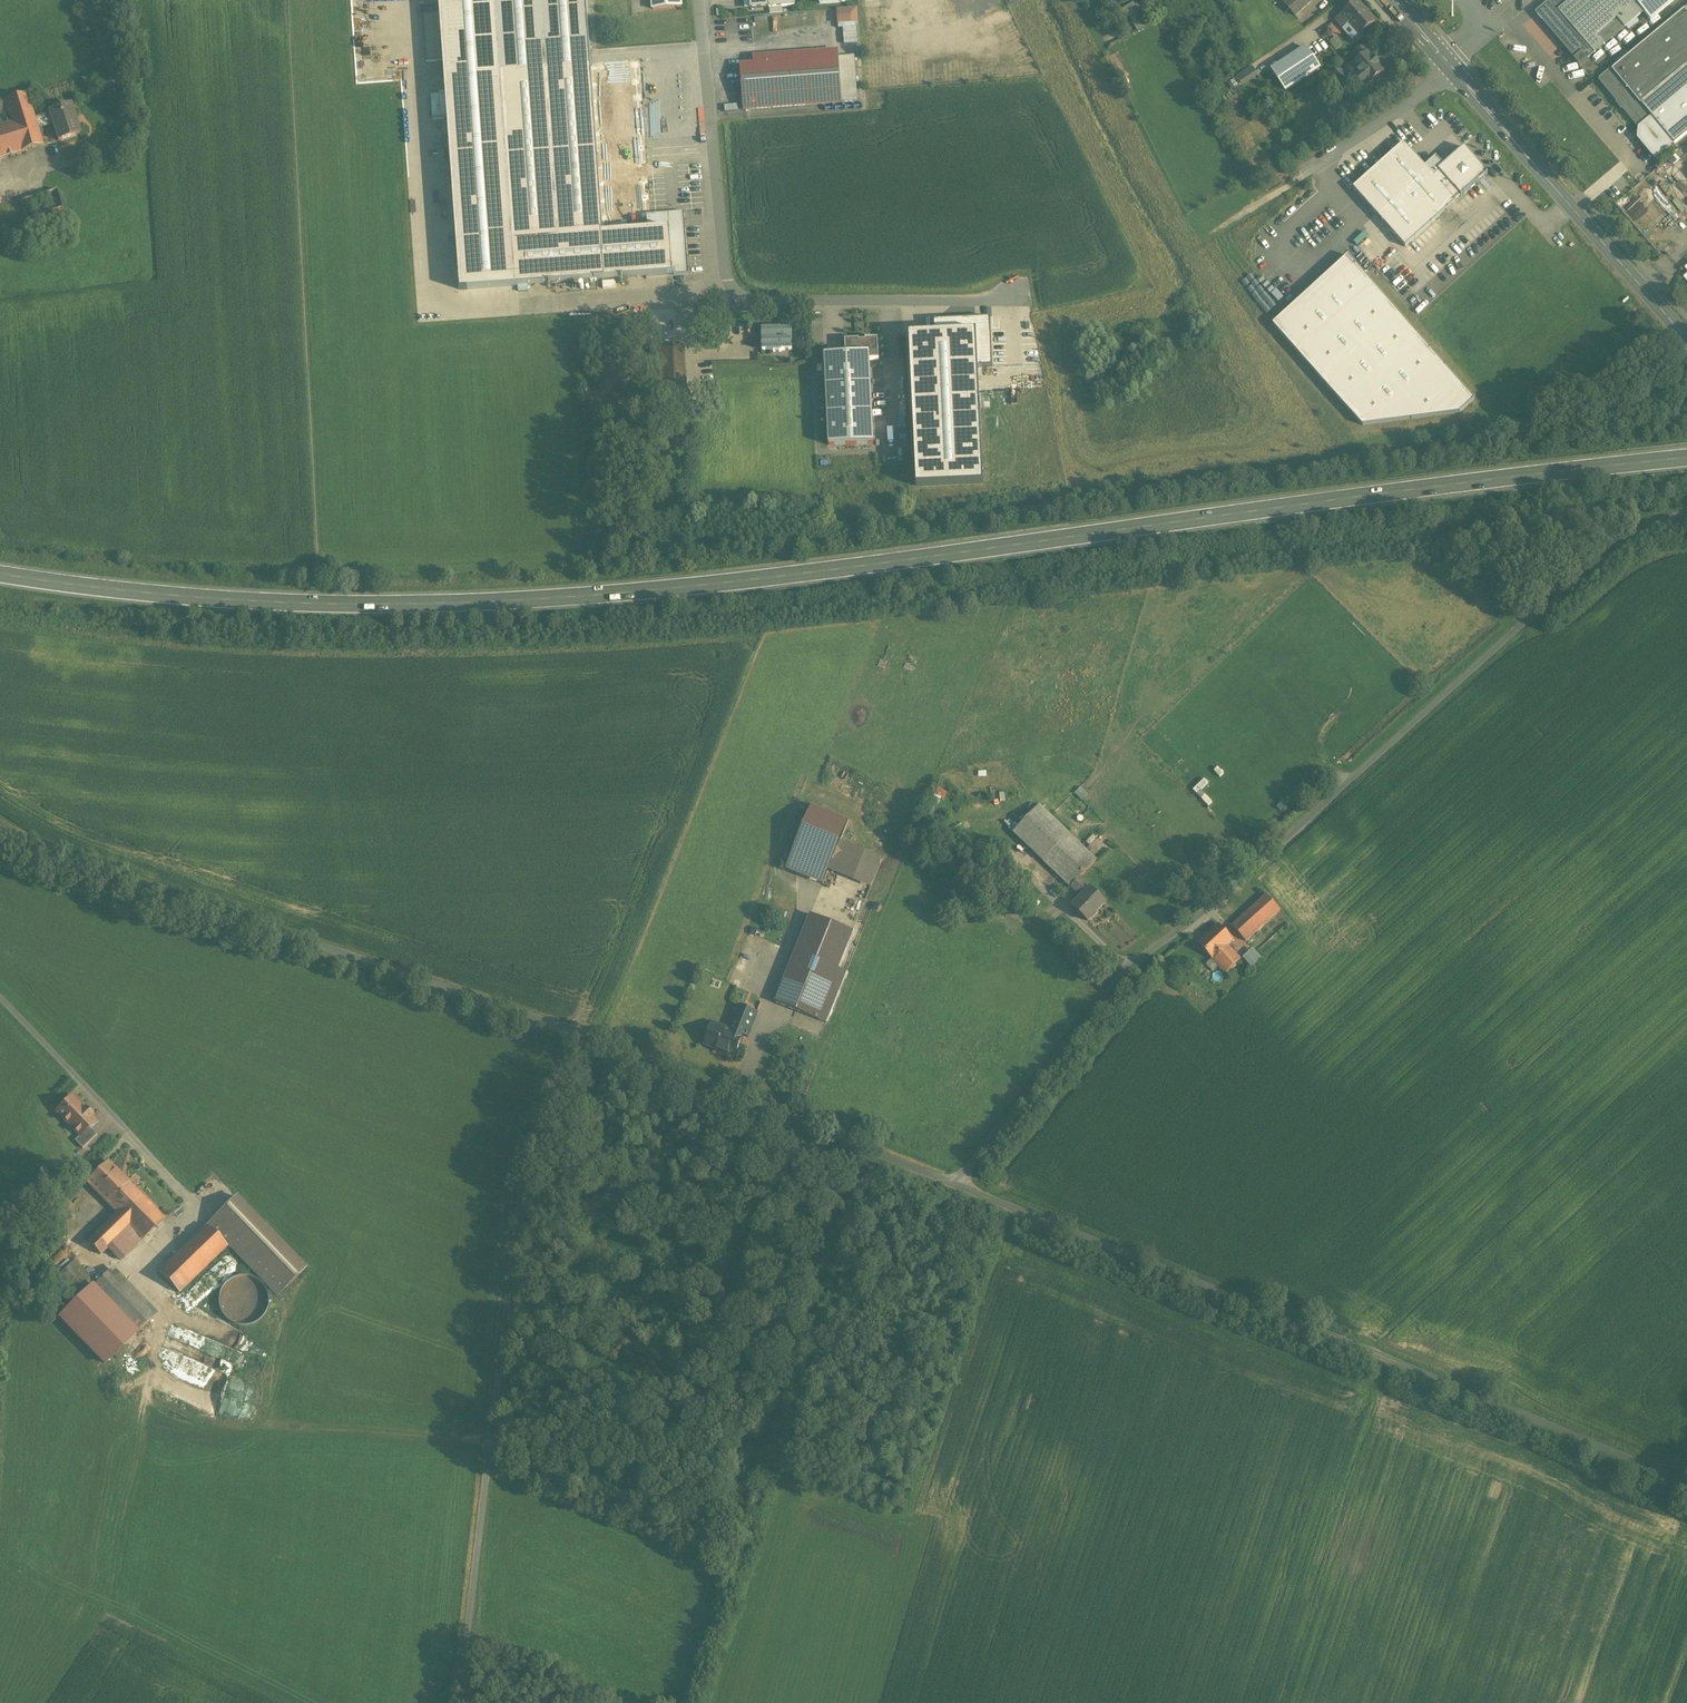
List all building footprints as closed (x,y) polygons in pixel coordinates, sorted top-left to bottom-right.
[(499,76),(493,0),(437,0),(460,293),(674,276),(670,229),(648,231),(603,234),(591,69),(499,76)] [(499,76),(591,69),(585,0),(493,0),(499,76)] [(653,10),(681,7),(681,0),(652,0),(653,10)] [(750,9),(794,6),(794,0),(749,0),(750,9)] [(868,16),(883,15),(882,0),(867,0),(868,16)] [(1284,3),(1295,16),(1312,1),(1311,0),(1287,0),(1284,3)] [(1569,2),(1566,0),(1553,0),(1537,14),(1575,58),(1573,60),(1579,67),(1587,60),(1594,54),(1643,12),(1632,0),(1571,0),(1569,2)] [(1643,12),(1650,20),(1674,0),(1632,0),(1643,12)] [(1375,22),(1357,1),(1335,20),(1343,29),(1348,24),(1359,36),(1375,22)] [(841,23),(862,21),(862,6),(840,7),(841,23)] [(1612,70),(1640,104),(1641,104),(1686,65),(1686,14),(1684,10),(1612,70)] [(1363,47),(1356,53),(1360,59),(1367,52),(1363,47)] [(1305,48),(1272,70),(1285,90),(1319,68),(1305,48)] [(1360,59),(1351,67),(1359,76),(1367,86),(1368,86),(1384,72),(1367,52),(1360,59)] [(838,59),(740,66),(744,111),(841,103),(838,59)] [(1641,104),(1653,119),(1672,142),(1674,144),(1686,133),(1686,65),(1641,104)] [(1252,67),(1237,78),(1240,83),(1241,83),(1256,73),(1252,67)] [(1351,83),(1339,70),(1332,76),(1344,89),(1351,83)] [(1640,104),(1612,70),(1599,80),(1640,129),(1653,119),(1641,104),(1640,104)] [(1367,86),(1359,76),(1353,82),(1361,91),(1367,86)] [(1237,78),(1231,81),(1235,87),(1241,83),(1240,83),(1237,78)] [(0,126),(0,159),(43,146),(37,128),(34,119),(27,94),(4,101),(1,93),(0,93),(0,115),(7,112),(11,123),(0,126)] [(70,105),(49,111),(50,114),(34,119),(37,128),(52,124),(58,141),(80,134),(70,105)] [(1672,142),(1653,119),(1640,129),(1640,138),(1655,156),(1663,149),(1672,142)] [(1403,143),(1353,188),(1405,247),(1455,202),(1433,177),(1403,143)] [(1463,147),(1437,171),(1439,172),(1433,177),(1454,200),(1459,196),(1461,197),(1487,174),(1463,147)] [(684,212),(647,215),(648,231),(670,229),(674,276),(689,274),(684,212)] [(1474,397),(1348,256),(1272,323),(1362,423),(1460,410),(1474,397)] [(975,333),(977,367),(992,366),(990,319),(934,321),(935,334),(975,333)] [(792,350),(792,329),(762,330),(762,351),(773,351),(773,352),(781,352),(781,351),(792,350)] [(917,486),(982,483),(977,367),(975,333),(935,334),(910,336),(917,486)] [(878,339),(865,339),(865,341),(859,341),(859,340),(845,340),(845,355),(869,354),(869,360),(879,360),(878,339)] [(845,355),(824,356),(829,445),(873,443),(869,360),(869,354),(845,355)] [(646,389),(635,388),(634,411),(645,411),(646,389)] [(1097,860),(1039,806),(1013,833),(1070,888),(1080,878),(1097,860)] [(812,807),(785,871),(823,886),(850,823),(812,807)] [(1273,879),(1261,890),(1266,896),(1279,910),(1337,857),(1341,854),(1342,853),(1324,833),(1277,875),(1273,879)] [(1277,875),(1273,870),(1268,874),(1273,879),(1277,875)] [(1105,903),(1080,878),(1071,887),(1081,897),(1072,907),(1087,921),(1105,903)] [(1279,910),(1266,896),(1258,903),(1271,918),(1279,910)] [(975,899),(961,907),(964,914),(979,907),(975,899)] [(1258,903),(1232,926),(1245,941),(1271,918),(1258,903)] [(811,915),(775,1002),(826,1023),(846,972),(838,969),(853,932),(811,915)] [(1232,940),(1218,925),(1198,944),(1212,959),(1212,958),(1219,966),(1233,953),(1226,946),(1232,940)] [(1256,966),(1266,956),(1257,946),(1246,956),(1256,966)] [(729,1030),(717,1025),(713,1035),(709,1033),(704,1044),(717,1049),(717,1051),(725,1054),(727,1053),(734,1056),(736,1051),(738,1050),(739,1047),(738,1045),(742,1035),(741,1035),(743,1031),(749,1033),(757,1013),(739,1006),(729,1030)] [(68,1106),(37,1071),(17,1089),(48,1123),(68,1106)] [(162,1220),(103,1158),(80,1180),(113,1216),(85,1243),(98,1257),(107,1248),(118,1261),(162,1220)] [(234,1194),(154,1271),(176,1294),(225,1247),(272,1296),(303,1266),(234,1194)] [(154,1311),(109,1266),(90,1285),(65,1260),(48,1277),(118,1347),(154,1311)] [(231,1290),(225,1288),(220,1288),(214,1290),(210,1294),(208,1299),(208,1304),(209,1307),(211,1311),(215,1314),(221,1316),(226,1316),(229,1315),(234,1310),(236,1306),(236,1299),(235,1294),(231,1290)] [(261,1373),(272,1347),(229,1328),(223,1343),(210,1338),(205,1349),(261,1373)] [(223,1370),(219,1377),(230,1383),(234,1376),(223,1370)]
